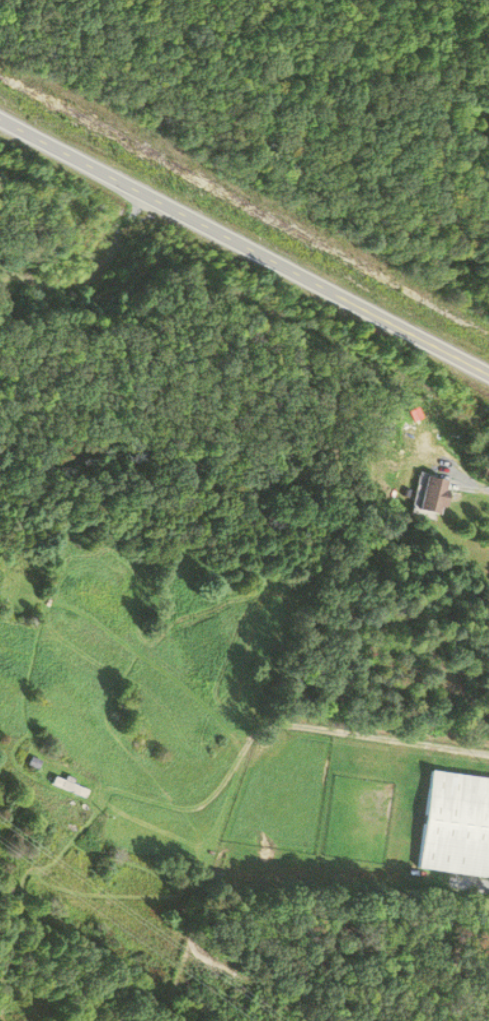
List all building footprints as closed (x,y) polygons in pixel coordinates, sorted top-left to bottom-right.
[(442,514),(452,481),(428,474),(418,507),(442,514)] [(425,769),(413,868),(488,877),(488,777),(425,769)]
